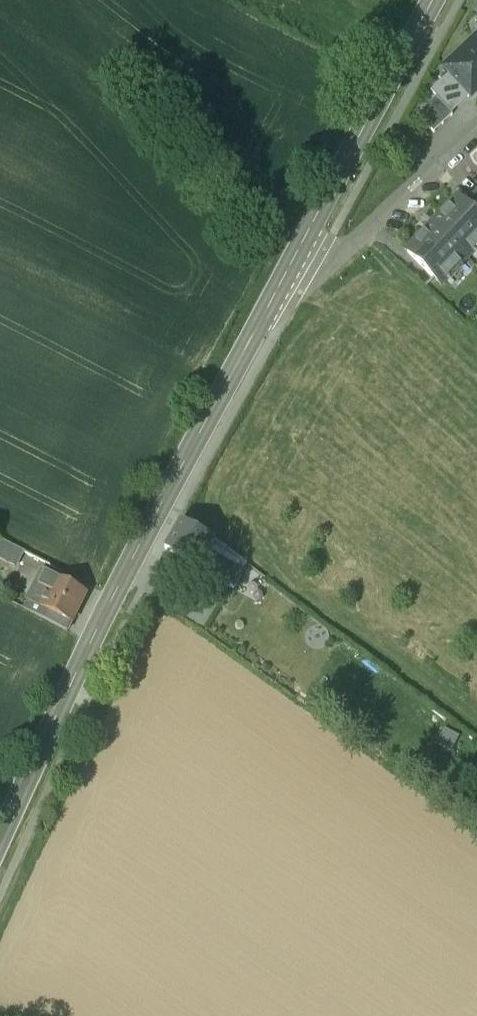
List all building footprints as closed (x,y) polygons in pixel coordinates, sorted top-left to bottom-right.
[(471,97),(476,91),(476,37),(444,68),(471,97)] [(457,199),(407,250),(432,275),(433,275),(442,283),(476,247),(476,218),(468,209),(457,199)] [(476,201),(468,209),(476,218),(476,201)] [(442,283),(433,275),(432,275),(424,283),(466,321),(476,310),(476,247),(442,283)] [(213,541),(180,523),(165,549),(223,581),(230,568),(210,557),(204,557),(213,541)] [(28,549),(3,536),(0,542),(0,555),(19,565),(28,549)] [(246,563),(240,560),(237,566),(243,569),(246,563)] [(241,573),(230,568),(223,581),(233,587),(241,573)] [(85,593),(66,584),(62,592),(58,590),(52,602),(52,603),(56,605),(52,613),(71,623),(85,593)] [(71,623),(52,613),(56,605),(52,603),(52,602),(37,595),(28,611),(67,631),(71,623)]
